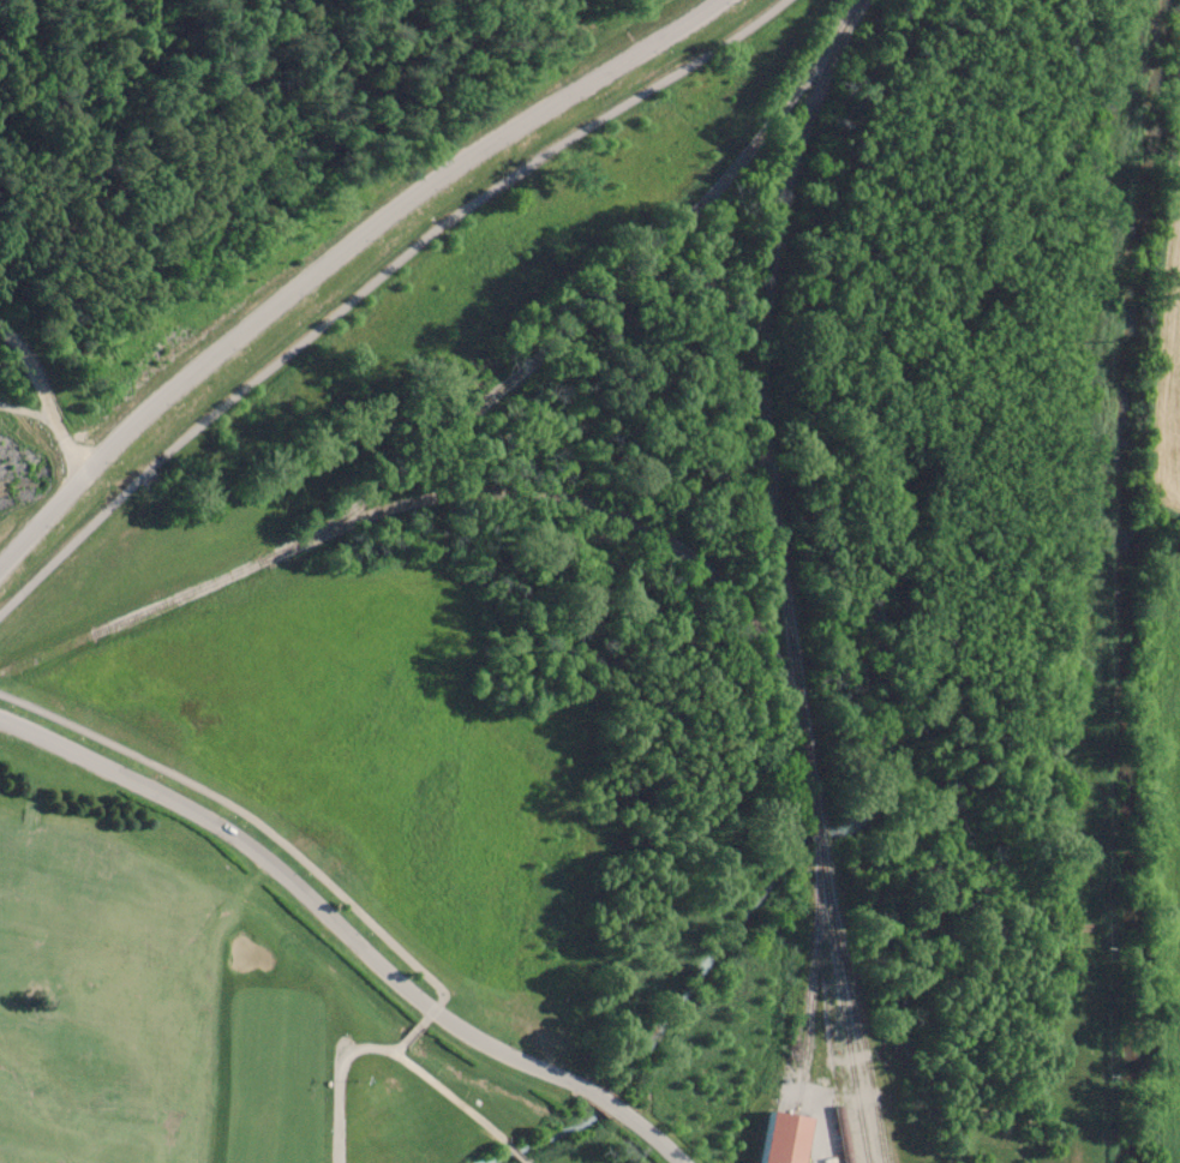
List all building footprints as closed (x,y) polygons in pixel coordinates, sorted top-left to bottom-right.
[(808,1117),(800,1162),(758,1162),(767,1109),(808,1117)]
